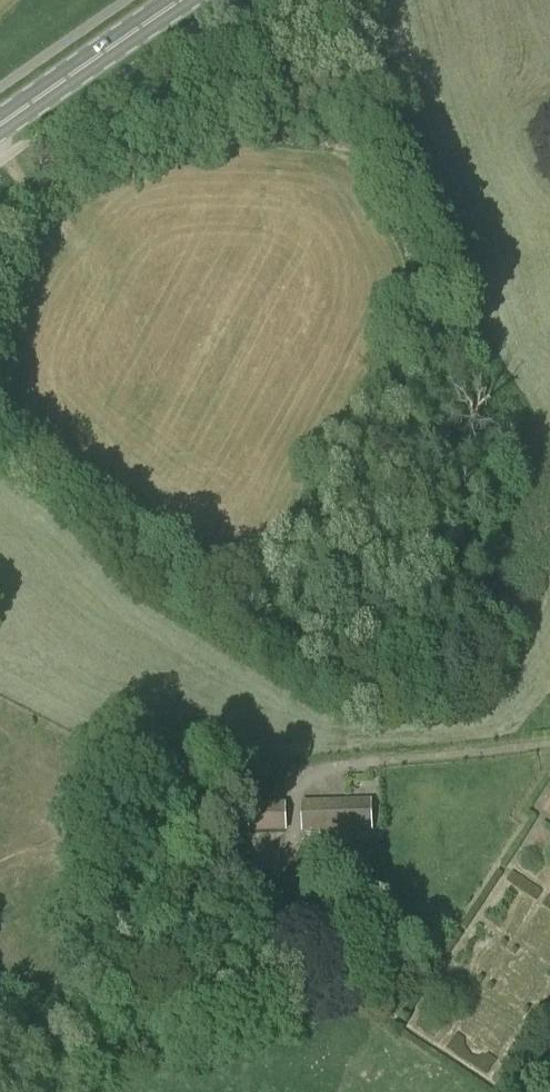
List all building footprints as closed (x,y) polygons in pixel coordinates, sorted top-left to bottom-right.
[(301,802),(302,833),(372,832),(371,800),(301,802)] [(286,803),(283,803),(280,803),(250,804),(250,833),(286,833),(286,803)]
